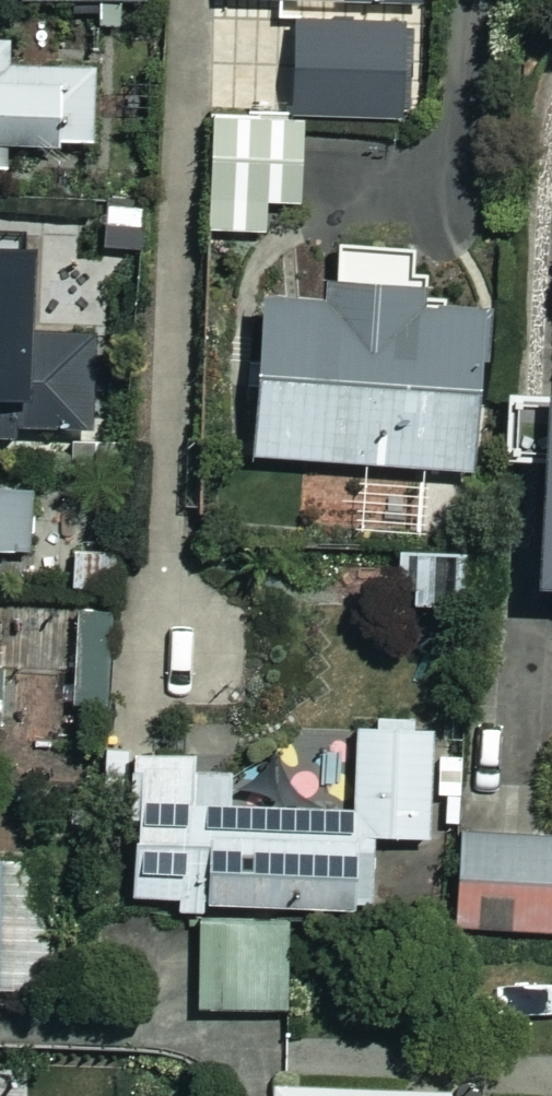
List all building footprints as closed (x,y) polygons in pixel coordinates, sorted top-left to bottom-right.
[(403,27),(297,26),(296,111),(402,112),(403,27)] [(0,36),(0,170),(9,170),(8,145),(95,145),(95,68),(9,68),(9,36),(0,36)] [(303,119),(213,120),(214,234),(272,233),(271,203),(304,203),(303,119)] [(0,237),(0,439),(91,439),(90,336),(32,337),(31,237),(0,237)] [(435,252),(339,247),(336,302),(266,298),(257,459),(478,471),(487,311),(432,308),(435,252)] [(541,586),(551,587),(551,418),(541,586)] [(463,491),(364,484),(360,532),(460,539),(463,491)] [(0,486),(0,555),(33,556),(34,486),(0,486)] [(106,700),(108,612),(71,611),(69,700),(106,700)] [(435,726),(358,726),(358,811),(237,811),(237,756),(136,756),(137,908),(377,907),(377,839),(436,839),(435,726)] [(462,836),(459,930),(551,933),(551,839),(462,836)] [(293,920),(201,921),(202,1011),(293,1010),(293,920)]
